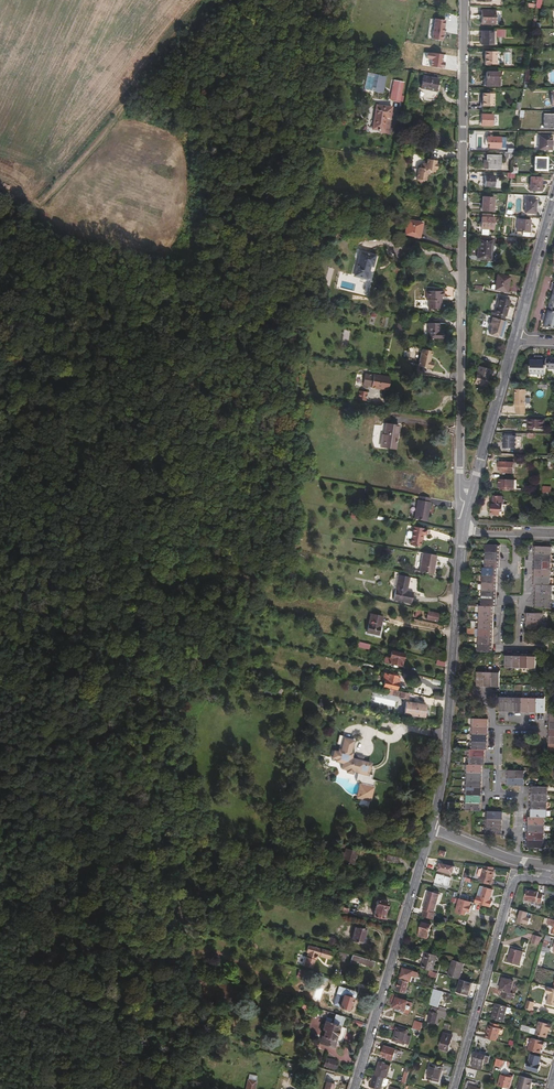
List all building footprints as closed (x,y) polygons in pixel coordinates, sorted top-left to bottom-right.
[(495,25),(495,11),(482,10),(481,24),(495,25)] [(448,36),(449,25),(436,24),(435,33),(442,34),(441,43),(449,44),(449,36),(448,36)] [(493,45),(494,32),(481,31),(481,45),(493,45)] [(496,65),(496,52),(485,52),(485,65),(496,65)] [(383,93),(386,76),(372,73),(369,90),(383,93)] [(498,86),(498,80),(498,73),(486,73),(486,86),(498,86)] [(437,102),(439,93),(436,92),(438,80),(424,77),(421,89),(418,88),(416,98),(437,102)] [(399,102),(401,82),(391,80),(389,101),(399,102)] [(493,107),(494,92),(490,92),(490,93),(482,94),(482,106),(493,107)] [(388,134),(392,108),(376,106),(373,130),(380,131),(380,133),(388,134)] [(543,114),(543,129),(553,130),(553,115),(543,114)] [(493,125),(493,115),(482,115),(481,125),(493,125)] [(500,148),(500,137),(487,137),(487,144),(489,144),(489,148),(500,148)] [(551,150),(551,137),(538,137),(538,150),(551,150)] [(497,169),(498,155),(486,155),(486,161),(484,161),(484,169),(497,169)] [(546,171),(547,157),(534,157),(534,171),(546,171)] [(434,172),(435,169),(436,170),(437,164),(436,164),(436,161),(427,159),(426,163),(424,163),(421,165),(420,168),(418,168),(417,180),(418,180),(421,183),(425,181),(426,181),(427,175),(432,172),(434,172)] [(495,187),(496,177),(485,176),(485,187),(495,187)] [(541,191),(541,179),(529,178),(529,191),(541,191)] [(493,211),(494,198),(484,197),(483,211),(493,211)] [(535,214),(536,200),(525,200),(524,213),(535,214)] [(494,229),(495,218),(491,218),(491,214),(483,214),(483,217),(482,217),(481,228),(480,228),(480,230),(480,231),(482,231),(482,233),(489,233),(489,229),(494,229)] [(418,236),(420,228),(421,228),(422,222),(408,219),(405,233),(418,236)] [(530,235),(530,224),(530,220),(518,219),(517,231),(523,231),(523,235),(530,235)] [(491,259),(492,239),(479,238),(477,258),(491,259)] [(367,279),(370,266),(372,266),(375,256),(361,253),(355,276),(367,279)] [(507,292),(509,277),(497,275),(495,286),(495,290),(507,292)] [(543,325),(553,328),(553,287),(543,325)] [(439,308),(439,299),(438,298),(438,296),(443,296),(443,290),(426,290),(426,299),(428,299),(429,308),(430,308),(439,308)] [(505,317),(510,301),(499,298),(495,314),(490,313),(489,315),(496,317),(503,319),(504,317),(505,317)] [(501,338),(506,322),(503,321),(495,319),(491,318),(490,323),(492,324),(492,326),(491,326),(489,334),(501,338)] [(441,338),(441,331),(439,331),(438,323),(427,323),(428,338),(441,338)] [(430,367),(431,361),(429,361),(432,350),(422,348),(418,365),(428,367),(430,367)] [(531,358),(530,373),(546,374),(546,369),(553,369),(553,358),(547,357),(547,359),(531,358)] [(489,375),(490,370),(479,366),(476,374),(490,378),(490,375),(489,375)] [(487,387),(490,378),(476,374),(474,383),(487,387)] [(386,392),(388,379),(373,376),(373,377),(366,376),(364,386),(365,387),(365,388),(371,389),(371,387),(375,388),(374,390),(386,392)] [(525,413),(526,389),(516,389),(515,405),(516,405),(516,413),(525,413)] [(369,403),(371,394),(363,393),(361,402),(369,403)] [(544,429),(544,420),(528,420),(528,428),(544,429)] [(396,450),(399,426),(386,424),(384,436),(383,443),(388,443),(388,448),(396,450)] [(515,448),(516,436),(504,436),(503,448),(515,448)] [(514,472),(514,467),(513,467),(508,467),(508,463),(508,462),(499,462),(499,472),(514,472)] [(514,488),(515,480),(499,479),(499,488),(501,488),(501,490),(505,490),(505,488),(514,488)] [(428,510),(430,501),(429,500),(430,497),(420,495),(419,499),(418,499),(414,517),(425,520),(426,510),(428,510)] [(502,510),(503,504),(507,504),(507,500),(493,499),(493,503),(492,504),(492,514),(500,514),(500,509),(502,510)] [(416,545),(418,533),(421,533),(425,534),(425,529),(419,528),(419,527),(409,525),(408,531),(407,538),(406,543),(416,545)] [(500,554),(501,546),(486,545),(486,554),(500,554)] [(552,556),(553,548),(535,547),(534,555),(552,556)] [(433,573),(437,554),(423,552),(420,570),(433,573)] [(552,563),(552,556),(534,555),(534,563),(552,563)] [(500,569),(500,561),(486,561),(485,568),(498,569),(500,569)] [(552,571),(552,563),(534,563),(534,570),(552,571)] [(498,577),(498,569),(485,568),(483,568),(483,577),(498,577)] [(552,578),(552,571),(534,570),(533,578),(552,578)] [(410,602),(412,592),(406,591),(408,577),(397,574),(393,599),(410,602)] [(497,585),(498,577),(483,577),(483,584),(497,585)] [(551,586),(552,578),(533,578),(533,586),(535,586),(551,586)] [(497,593),(497,585),(483,584),(483,592),(497,593)] [(553,588),(553,586),(551,586),(535,586),(535,593),(553,594),(553,588)] [(497,600),(497,593),(483,592),(483,595),(482,599),(497,600)] [(553,601),(553,594),(535,593),(535,600),(553,601)] [(553,604),(553,601),(535,600),(534,609),(553,609),(553,604)] [(494,615),(494,607),(482,607),(480,607),(480,615),(494,615)] [(437,621),(438,613),(428,611),(426,619),(437,621)] [(379,626),(381,617),(370,614),(366,632),(376,635),(378,626),(379,626)] [(544,622),(544,614),(526,614),(526,621),(544,622)] [(494,623),(494,615),(480,615),(480,622),(494,623)] [(379,638),(382,628),(381,628),(383,617),(381,617),(379,626),(378,626),(376,635),(366,632),(365,635),(379,638)] [(544,624),(544,622),(526,621),(525,629),(544,630),(544,624)] [(494,631),(494,623),(480,622),(480,626),(479,630),(494,631)] [(369,650),(370,645),(358,642),(357,647),(369,650)] [(493,653),(494,645),(479,645),(478,652),(493,653)] [(401,666),(404,654),(391,651),(389,658),(388,663),(401,666)] [(531,669),(531,654),(523,654),(523,669),(531,669)] [(538,670),(539,655),(531,654),(531,669),(538,670)] [(486,687),(487,671),(479,671),(478,687),(486,687)] [(494,688),(494,671),(490,671),(487,671),(486,687),(494,688)] [(502,688),(502,671),(494,671),(494,688),(502,688)] [(396,690),(398,677),(394,676),(394,673),(390,672),(389,675),(384,674),(383,678),(385,679),(383,687),(390,689),(396,690)] [(508,713),(509,696),(505,696),(501,695),(501,713),(508,713)] [(516,713),(516,696),(509,696),(508,713),(516,713)] [(524,714),(524,696),(521,696),(516,696),(516,713),(524,714)] [(531,714),(532,696),(524,696),(524,714),(531,714)] [(539,714),(539,697),(536,697),(532,696),(531,714),(539,714)] [(547,715),(547,697),(544,697),(539,697),(539,714),(547,715)] [(424,717),(425,705),(406,702),(404,714),(424,717)] [(489,729),(489,721),(471,720),(471,728),(489,729)] [(488,736),(489,729),(471,728),(471,735),(488,736)] [(349,758),(350,753),(349,752),(352,738),(346,736),(340,735),(336,751),(331,750),(329,756),(331,756),(331,760),(336,761),(336,760),(341,761),(340,768),(346,770),(351,771),(356,772),(355,781),(359,782),(359,786),(356,796),(368,799),(373,779),(370,779),(371,775),(368,775),(370,769),(369,769),(369,768),(367,767),(368,763),(359,761),(355,759),(349,758)] [(488,744),(488,736),(471,735),(470,743),(488,744)] [(488,751),(488,744),(470,743),(470,751),(486,751),(488,751)] [(485,759),(486,751),(470,751),(468,751),(468,758),(485,759)] [(485,767),(485,759),(468,758),(467,766),(483,767),(485,767)] [(482,775),(483,767),(467,766),(466,766),(465,774),(482,775)] [(524,780),(524,772),(506,771),(505,779),(524,780)] [(524,783),(524,780),(505,779),(505,787),(524,787),(524,783)] [(482,790),(482,782),(465,781),(465,784),(465,789),(482,790)] [(548,796),(548,788),(534,788),(529,788),(529,796),(548,796)] [(482,798),(482,790),(465,789),(464,797),(482,798)] [(548,798),(548,796),(529,796),(529,803),(547,804),(548,798)] [(481,805),(482,798),(464,797),(464,804),(481,805)] [(547,812),(547,804),(529,803),(529,811),(547,812)] [(481,813),(481,805),(464,804),(464,812),(481,813)] [(502,821),(503,813),(486,813),(485,821),(502,821)] [(545,827),(545,819),(528,818),(527,818),(527,826),(545,827)] [(545,829),(545,827),(527,826),(526,833),(544,834),(545,829)] [(502,836),(502,828),(485,828),(485,836),(502,836)] [(544,842),(544,834),(526,833),(526,841),(544,842)] [(544,844),(544,842),(526,841),(526,849),(544,849),(544,844)] [(352,864),(355,851),(345,848),(344,852),(341,851),(340,856),(342,857),(342,861),(352,864)] [(491,876),(492,871),(486,870),(482,868),(482,869),(480,877),(478,881),(490,885),(492,877),(491,876)] [(443,885),(445,876),(438,874),(435,885),(448,889),(448,886),(443,885)] [(489,900),(492,889),(483,887),(480,897),(476,896),(474,903),(481,904),(490,907),(492,901),(489,900)] [(541,901),(542,893),(537,893),(537,890),(531,890),(525,889),(524,899),(541,901)] [(434,912),(439,893),(429,890),(424,909),(425,909),(423,916),(433,919),(435,912),(434,912)] [(473,905),(469,904),(470,901),(468,901),(459,898),(456,911),(465,914),(466,914),(467,911),(470,912),(473,905)] [(383,917),(385,908),(386,908),(388,902),(377,899),(373,915),(383,917)] [(427,938),(431,924),(422,921),(418,935),(427,938)] [(363,942),(366,928),(355,925),(351,939),(363,942)] [(548,944),(551,935),(545,933),(542,945),(545,946),(546,943),(548,944)] [(539,943),(540,938),(541,936),(533,934),(531,941),(533,942),(539,944),(539,943)] [(334,947),(336,939),(330,937),(328,946),(334,947)] [(331,952),(323,950),(320,949),(319,950),(306,946),(305,953),(307,954),(305,958),(302,967),(311,969),(313,960),(315,960),(316,956),(329,960),(331,952)] [(519,964),(522,954),(523,951),(511,948),(507,960),(519,964)] [(546,955),(547,951),(541,949),(540,953),(541,954),(539,960),(546,962),(548,955),(546,955)] [(344,961),(346,954),(337,952),(336,959),(344,961)] [(434,971),(439,955),(437,954),(427,952),(423,967),(430,969),(434,971)] [(375,961),(370,959),(352,954),(351,959),(361,962),(361,963),(372,966),(372,965),(374,965),(375,961)] [(459,978),(464,962),(453,959),(448,975),(459,978)] [(416,977),(418,972),(403,968),(401,977),(411,980),(413,976),(416,977)] [(304,980),(307,971),(299,969),(296,978),(304,980)] [(406,989),(408,981),(400,978),(396,990),(405,992),(406,989)] [(510,992),(513,980),(502,978),(499,989),(504,990),(502,997),(510,999),(512,992),(510,992)] [(468,994),(471,982),(461,979),(458,991),(461,992),(468,994)] [(348,1009),(351,997),(354,996),(355,993),(354,991),(353,990),(338,986),(336,991),(336,993),(342,995),(339,1007),(348,1009)] [(547,986),(545,992),(549,993),(547,999),(546,1003),(553,1005),(553,988),(547,986)] [(439,1007),(443,991),(436,989),(431,1005),(439,1007)] [(410,1010),(412,1002),(398,998),(397,997),(395,1003),(394,1006),(398,1007),(409,1010),(410,1010)] [(532,1009),(534,1002),(527,1000),(524,1007),(532,1009)] [(503,1020),(507,1006),(496,1003),(491,1017),(503,1020)] [(434,1022),(438,1009),(428,1006),(424,1020),(434,1022)] [(335,1038),(339,1025),(340,1026),(340,1024),(343,1015),(323,1009),(321,1016),(327,1018),(324,1029),(326,1029),(322,1043),(335,1046),(338,1038),(335,1038)] [(365,1028),(366,1023),(354,1019),(352,1024),(365,1028)] [(549,1029),(550,1024),(539,1020),(535,1034),(546,1037),(547,1032),(547,1031),(548,1029),(549,1029)] [(421,1031),(423,1023),(416,1021),(414,1028),(421,1031)] [(341,1039),(345,1027),(340,1026),(339,1025),(335,1038),(338,1038),(341,1039)] [(496,1041),(499,1028),(494,1026),(488,1025),(485,1037),(496,1041)] [(405,1043),(409,1031),(396,1027),(393,1040),(405,1043)] [(448,1050),(453,1035),(444,1032),(439,1047),(448,1050)] [(543,1047),(545,1042),(531,1038),(528,1050),(539,1053),(541,1046),(543,1047)] [(393,1058),(396,1049),(384,1046),(381,1055),(393,1058)] [(486,1062),(488,1056),(476,1052),(472,1066),(482,1069),(484,1061),(486,1062)] [(539,1063),(539,1062),(540,1057),(531,1055),(527,1069),(538,1072),(540,1064),(539,1063)] [(503,1063),(504,1060),(496,1058),(494,1065),(498,1066),(501,1067),(503,1064),(503,1063)] [(335,1069),(337,1062),(328,1059),(326,1066),(335,1069)] [(387,1076),(391,1065),(379,1062),(375,1075),(384,1077),(387,1078),(387,1076)] [(439,1081),(443,1066),(432,1063),(428,1078),(439,1081)] [(406,1083),(410,1067),(405,1066),(401,1082),(406,1083)] [(384,1077),(375,1075),(373,1074),(369,1087),(376,1088),(381,1088),(382,1084),(384,1077)] [(510,1088),(513,1076),(507,1074),(506,1075),(501,1074),(498,1084),(510,1088)] [(532,1078),(521,1075),(516,1088),(529,1088),(532,1078)]
